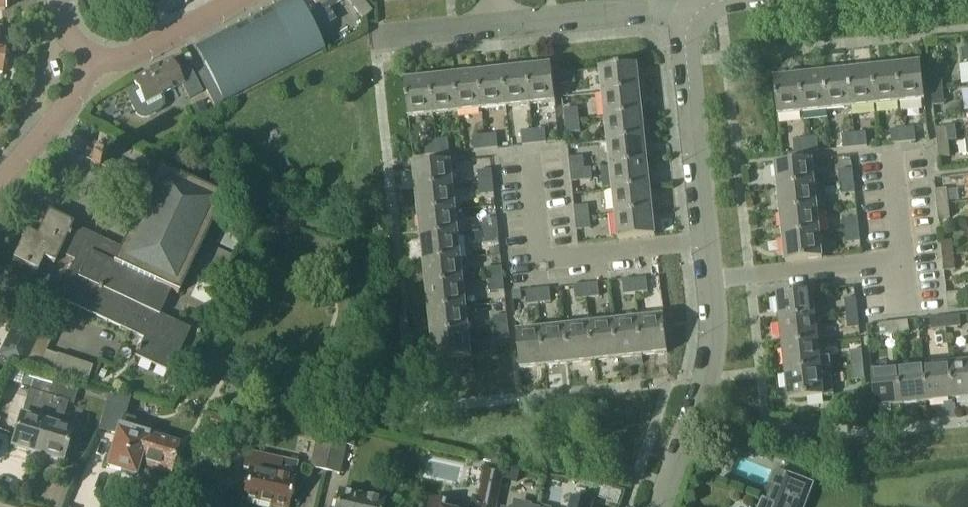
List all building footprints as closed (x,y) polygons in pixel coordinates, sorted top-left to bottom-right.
[(344,0),(297,0),(296,0),(293,0),(216,40),(215,38),(194,49),(206,73),(197,78),(212,106),(321,49),(312,32),(332,21),(326,10),(344,0)] [(361,19),(371,11),(362,0),(353,0),(349,3),(361,19)] [(187,100),(200,93),(188,68),(175,74),(169,62),(132,81),(135,88),(132,89),(131,90),(129,92),(128,94),(127,96),(127,98),(127,100),(128,103),(135,115),(136,117),(138,118),(140,118),(142,119),(144,119),(146,118),(158,112),(160,111),(161,108),(162,106),(163,103),(163,101),(160,95),(179,86),(187,100)] [(924,100),(920,64),(895,67),(899,103),(924,100)] [(555,103),(551,66),(526,69),(530,106),(555,103)] [(638,90),(635,66),(599,69),(602,94),(638,90)] [(899,103),(895,67),(871,69),(875,106),(899,103)] [(530,106),(526,69),(501,71),(505,108),(530,106)] [(875,106),(871,69),(846,72),(850,108),(875,106)] [(505,108),(501,71),(477,74),(481,111),(505,108)] [(575,84),(574,72),(560,73),(561,85),(575,84)] [(850,108),(846,72),(822,75),(826,111),(850,108)] [(481,111),(477,74),(453,76),(456,113),(481,111)] [(826,111),(822,75),(798,77),(802,114),(826,111)] [(456,113),(453,76),(428,79),(432,116),(456,113)] [(802,114),(798,77),(773,80),(777,116),(802,114)] [(942,91),(940,77),(929,78),(930,92),(942,91)] [(432,116),(428,79),(403,81),(407,118),(432,116)] [(640,115),(638,90),(602,94),(604,118),(640,115)] [(930,92),(932,107),(943,106),(942,91),(930,92)] [(200,102),(184,110),(191,123),(207,114),(200,102)] [(579,120),(578,108),(564,109),(565,121),(579,120)] [(643,139),(640,115),(604,118),(607,143),(643,139)] [(580,132),(579,120),(565,121),(566,133),(580,132)] [(902,143),(914,141),(913,127),(901,129),(902,143)] [(534,144),(546,143),(545,129),(533,130),(534,144)] [(902,143),(901,129),(889,130),(890,144),(902,143)] [(947,143),(946,129),(934,130),(936,144),(947,143)] [(534,144),(533,130),(521,131),(522,145),(534,144)] [(854,148),(866,147),(864,133),(852,134),(854,148)] [(486,149),(497,148),(496,134),(484,135),(486,149)] [(854,148),(852,134),(840,135),(842,149),(854,148)] [(486,149),(484,135),(472,136),(474,150),(486,149)] [(805,153),(817,152),(816,138),(804,139),(805,153)] [(437,154),(449,153),(447,139),(436,140),(437,154)] [(646,163),(643,139),(607,143),(609,167),(646,163)] [(805,153),(804,139),(792,140),(793,154),(805,153)] [(437,154),(436,140),(424,141),(425,155),(437,154)] [(936,144),(937,159),(949,158),(947,143),(936,144)] [(584,168),(583,156),(569,158),(570,170),(584,168)] [(452,186),(449,161),(412,165),(415,190),(452,186)] [(814,186),(812,161),(775,165),(777,189),(814,186)] [(648,188),(646,163),(609,167),(612,192),(648,188)] [(585,180),(584,168),(570,170),(571,182),(585,180)] [(222,199),(158,169),(118,256),(84,240),(74,262),(56,299),(143,339),(155,314),(159,315),(170,292),(177,295),(222,199)] [(492,182),(491,170),(477,172),(478,184),(492,182)] [(853,183),(852,171),(838,173),(839,185),(853,183)] [(493,194),(492,182),(478,184),(479,196),(493,194)] [(854,195),(853,183),(839,185),(840,197),(854,195)] [(454,210),(452,186),(415,190),(417,214),(454,210)] [(816,210),(814,186),(777,189),(780,214),(816,210)] [(651,212),(648,188),(612,192),(614,216),(651,212)] [(948,205),(946,190),(935,191),(937,206),(948,205)] [(589,217),(588,205),(574,206),(575,218),(589,217)] [(937,206),(938,220),(949,219),(948,205),(937,206)] [(457,235),(454,210),(417,214),(420,239),(457,235)] [(819,234),(816,210),(780,214),(782,238),(819,234)] [(653,237),(651,212),(614,216),(617,241),(653,237)] [(72,224),(47,213),(36,237),(25,232),(12,260),(37,272),(43,259),(53,264),(58,254),(74,262),(84,240),(68,233),(72,224)] [(575,218),(576,230),(590,229),(589,217),(575,218)] [(497,231),(496,219),(482,221),(483,233),(497,231)] [(858,232),(857,220),(843,221),(844,233),(858,232)] [(498,243),(497,231),(483,233),(485,245),(498,243)] [(859,244),(858,232),(844,233),(845,245),(859,244)] [(821,259),(819,234),(782,238),(785,262),(821,259)] [(459,259),(457,235),(420,239),(423,263),(459,259)] [(953,256),(952,242),(941,243),(942,257),(953,256)] [(942,257),(944,272),(955,271),(953,256),(942,257)] [(462,283),(459,259),(423,263),(425,287),(462,283)] [(502,280),(501,268),(487,269),(488,281),(502,280)] [(634,293),(646,292),(645,278),(633,279),(634,293)] [(634,293),(633,279),(621,281),(622,295),(634,293)] [(504,292),(502,280),(488,281),(490,293),(504,292)] [(465,308),(462,283),(425,287),(428,312),(465,308)] [(586,299),(598,297),(596,283),(584,285),(586,299)] [(586,299),(584,285),(572,286),(574,300),(586,299)] [(537,304),(549,303),(548,289),(536,290),(537,304)] [(537,304),(536,290),(524,291),(526,305),(537,304)] [(814,318),(811,292),(776,296),(779,322),(814,318)] [(958,294),(946,295),(948,310),(959,308),(958,294)] [(857,314),(856,299),(844,300),(846,315),(857,314)] [(467,332),(465,308),(428,312),(430,336),(467,332)] [(155,314),(143,339),(134,357),(169,373),(190,330),(159,315),(155,314)] [(846,315),(847,329),(859,328),(857,314),(846,315)] [(508,328),(506,316),(492,317),(494,329),(508,328)] [(946,329),(960,328),(959,316),(945,318),(946,329)] [(666,354),(662,318),(637,320),(641,357),(666,354)] [(817,344),(814,318),(779,322),(781,348),(817,344)] [(946,329),(945,318),(930,319),(931,331),(946,329)] [(641,357),(637,320),(613,323),(617,360),(641,357)] [(894,334),(909,333),(908,322),(892,323),(894,334)] [(617,360),(613,323),(589,326),(593,362),(617,360)] [(894,334),(892,323),(878,325),(880,336),(894,334)] [(38,335),(17,325),(2,356),(23,366),(38,335)] [(593,362),(589,326),(564,328),(568,365),(593,362)] [(509,340),(508,328),(494,329),(495,341),(509,340)] [(568,365),(564,328),(540,331),(544,367),(568,365)] [(25,363),(36,369),(52,337),(41,331),(25,363)] [(544,367),(540,331),(515,333),(519,370),(544,367)] [(470,357),(467,332),(430,336),(433,361),(470,357)] [(819,359),(817,344),(781,348),(784,374),(830,369),(829,358),(819,359)] [(863,365),(861,349),(850,350),(852,366),(863,365)] [(64,359),(59,373),(87,382),(91,368),(64,359)] [(950,365),(953,401),(967,399),(967,363),(950,365)] [(852,366),(853,380),(864,378),(863,365),(852,366)] [(953,401),(950,365),(923,368),(927,403),(953,401)] [(927,403),(923,368),(898,371),(901,406),(927,403)] [(823,395),(833,394),(830,369),(784,374),(787,400),(823,396),(823,395)] [(901,406),(898,371),(872,373),(875,409),(901,406)] [(57,382),(34,376),(29,392),(41,395),(33,421),(20,417),(11,448),(37,455),(57,382)] [(78,388),(57,382),(37,455),(62,462),(70,431),(59,428),(66,403),(73,405),(78,388)] [(178,446),(146,436),(148,430),(133,425),(134,421),(122,417),(128,399),(110,394),(99,431),(116,436),(106,467),(134,476),(138,461),(170,471),(178,446)] [(318,439),(311,469),(322,471),(333,426),(339,404),(320,399),(311,438),(318,439)] [(333,426),(322,471),(339,475),(346,446),(353,448),(357,431),(333,426)] [(246,454),(242,471),(248,473),(242,499),(270,505),(270,506),(287,506),(296,466),(246,454)] [(776,472),(776,473),(771,475),(766,488),(768,491),(765,501),(761,500),(758,506),(804,506),(812,485),(776,472)] [(338,492),(335,506),(381,506),(382,502),(338,492)] [(474,498),(472,506),(496,506),(497,503),(474,498)]
